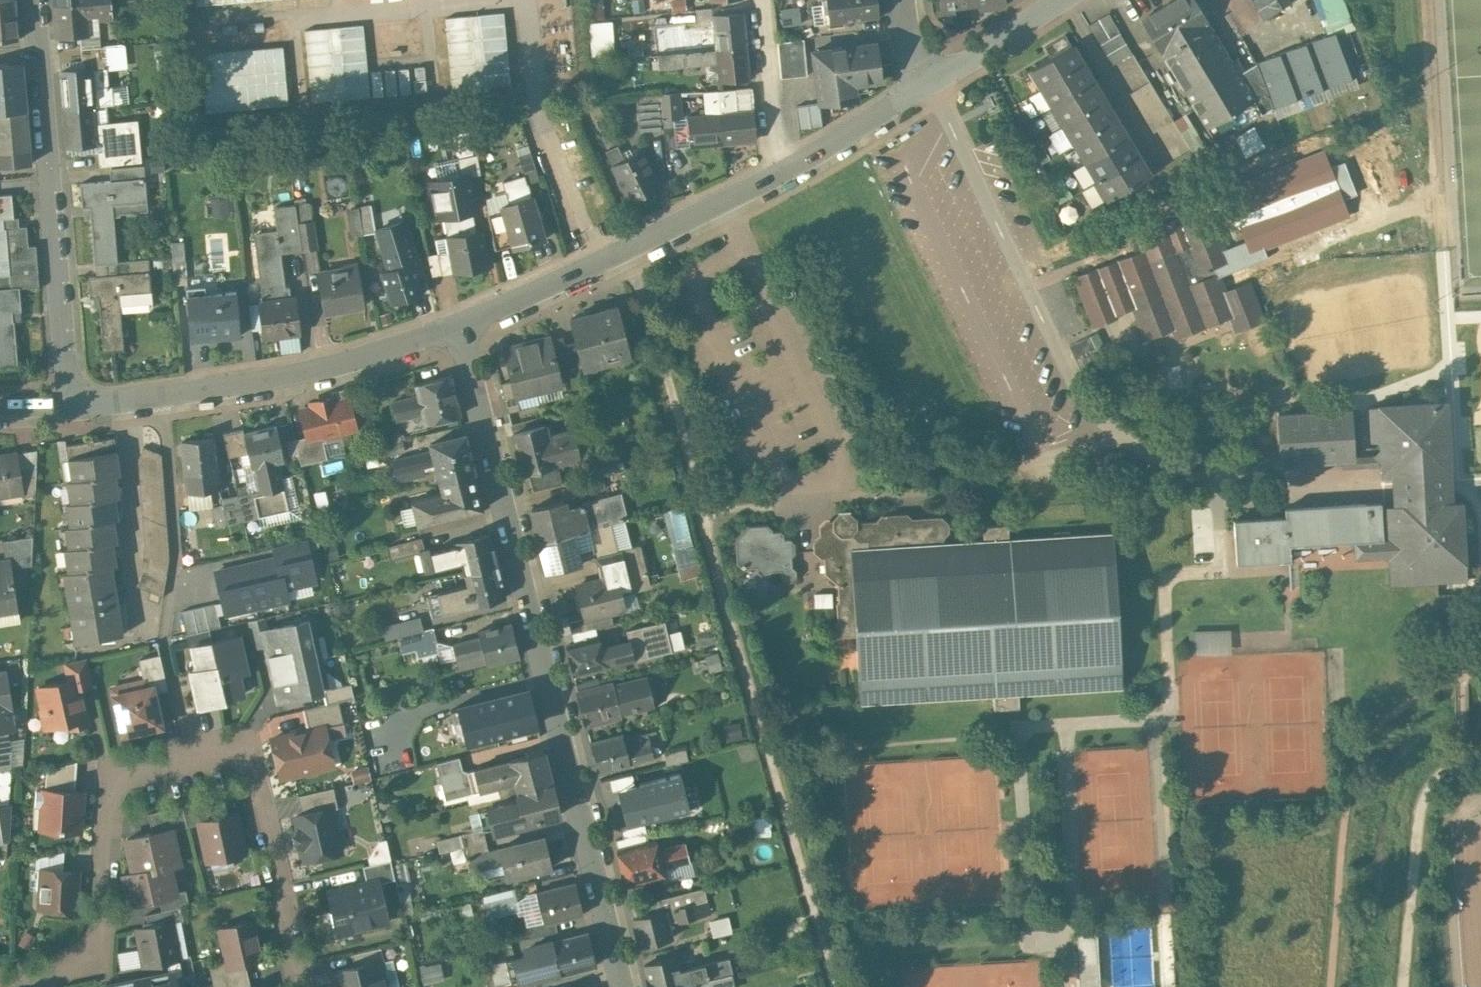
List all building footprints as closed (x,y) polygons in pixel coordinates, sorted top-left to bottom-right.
[(18,39),(15,0),(0,0),(0,40),(18,39)] [(85,2),(87,16),(98,15),(98,19),(110,18),(109,0),(106,0),(85,2)] [(110,18),(119,17),(117,0),(109,0),(110,18)] [(830,23),(880,16),(878,0),(827,0),(830,23)] [(940,9),(1004,0),(939,0),(940,9)] [(1140,19),(1159,52),(1160,52),(1208,24),(1208,23),(1195,0),(1173,0),(1140,19)] [(1263,20),(1283,8),(1278,0),(1251,0),(1263,20)] [(1326,36),(1337,32),(1339,36),(1354,30),(1343,0),(1312,0),(1326,36)] [(85,2),(55,5),(58,37),(88,35),(87,16),(85,2)] [(802,9),(785,11),(787,23),(803,22),(802,9)] [(509,11),(447,15),(451,86),(513,82),(509,11)] [(742,12),(713,15),(715,32),(716,49),(745,46),(742,12)] [(1108,12),(1088,25),(1112,65),(1132,53),(1120,32),(1108,12)] [(591,21),(592,56),(616,55),(614,20),(591,21)] [(1208,24),(1160,52),(1215,142),(1272,107),(1255,63),(1244,70),(1237,59),(1232,63),(1208,24)] [(715,32),(689,35),(690,51),(716,49),(715,32)] [(1326,36),(1255,62),(1272,107),(1275,117),(1357,85),(1339,36),(1337,32),(1326,36)] [(689,35),(662,38),(664,53),(669,53),(690,51),(689,35)] [(804,38),(778,42),(782,77),(808,75),(804,38)] [(876,42),(813,51),(820,103),(856,98),(854,83),(882,79),(876,42)] [(121,43),(105,45),(107,67),(107,68),(108,68),(123,66),(121,43)] [(107,67),(105,45),(81,47),(83,68),(83,69),(107,67)] [(206,50),(210,109),(291,104),(287,45),(206,50)] [(1113,120),(1091,84),(1094,82),(1072,45),(1034,67),(1056,104),(1053,106),(1075,144),(1079,142),(1089,160),(1100,178),(1097,180),(1097,181),(1108,199),(1146,177),(1135,158),(1139,156),(1116,118),(1113,120)] [(745,46),(716,49),(718,63),(719,80),(749,77),(745,46)] [(690,51),(669,53),(670,68),(718,63),(716,49),(690,51)] [(664,53),(657,54),(658,69),(670,68),(669,53),(664,53)] [(0,65),(0,112),(25,110),(21,63),(0,65)] [(107,67),(83,69),(83,68),(60,71),(64,108),(94,105),(111,104),(109,84),(108,68),(107,68),(107,67)] [(1150,81),(1129,93),(1152,132),(1173,119),(1150,81)] [(753,110),(737,111),(734,89),(718,90),(723,142),(756,139),(753,110)] [(718,90),(702,91),(704,114),(687,116),(687,117),(689,146),(723,143),(723,142),(718,90)] [(679,92),(660,93),(663,118),(681,116),(679,92)] [(819,102),(796,106),(800,130),(823,126),(819,102)] [(136,121),(95,124),(94,105),(64,108),(67,146),(102,142),(103,150),(123,148),(125,162),(140,160),(136,121)] [(660,105),(637,107),(639,129),(663,127),(660,105)] [(0,112),(0,165),(0,166),(30,164),(25,110),(0,112)] [(681,116),(663,118),(664,127),(666,149),(678,148),(678,147),(689,146),(687,117),(681,116)] [(618,146),(606,152),(614,167),(626,160),(618,146)] [(103,150),(98,150),(100,165),(125,162),(123,148),(103,150)] [(1191,150),(1161,167),(1161,168),(1172,187),(1173,187),(1203,169),(1191,150)] [(614,167),(612,168),(631,203),(661,187),(642,152),(626,160),(614,167)] [(478,154),(458,158),(462,176),(469,175),(470,176),(481,174),(478,154)] [(532,154),(519,158),(528,185),(540,181),(532,154)] [(1089,160),(1073,169),(1084,188),(1097,181),(1097,180),(1100,178),(1089,160)] [(112,215),(105,215),(104,205),(145,202),(141,166),(109,169),(110,181),(80,184),(82,207),(92,206),(93,216),(90,216),(95,263),(116,261),(117,261),(112,215)] [(1161,168),(1147,177),(1156,193),(1172,187),(1161,168)] [(462,176),(430,182),(434,200),(439,203),(441,218),(444,217),(448,237),(477,231),(473,211),(476,211),(470,176),(469,175),(462,176)] [(11,274),(7,228),(4,228),(3,218),(14,217),(12,194),(0,195),(0,275),(11,274)] [(232,197),(214,196),(213,213),(232,213),(232,197)] [(534,197),(502,207),(515,248),(546,239),(534,197)] [(371,204),(357,207),(361,232),(362,234),(376,232),(371,204)] [(296,205),(275,208),(278,233),(281,256),(283,255),(303,252),(298,223),(296,205)] [(357,207),(348,208),(352,234),(361,232),(357,207)] [(401,222),(376,230),(389,268),(413,260),(413,262),(417,261),(401,214),(399,215),(401,222)] [(1179,218),(1137,234),(1143,250),(1075,276),(1095,326),(1115,318),(1114,315),(1134,307),(1139,319),(1134,321),(1142,341),(1162,333),(1159,324),(1170,320),(1177,338),(1206,327),(1203,318),(1214,313),(1217,322),(1238,315),(1230,294),(1225,296),(1214,267),(1227,262),(1210,216),(1183,227),(1179,218)] [(313,221),(298,223),(303,252),(318,249),(313,221)] [(477,231),(448,237),(455,273),(489,266),(482,230),(477,231)] [(277,239),(255,241),(262,301),(258,302),(263,337),(301,332),(297,296),(293,297),(291,286),(286,287),(283,255),(281,256),(278,233),(276,233),(277,239)] [(448,237),(436,239),(443,275),(455,273),(448,237)] [(117,261),(116,261),(117,274),(149,271),(148,258),(117,261)] [(389,268),(381,271),(391,303),(423,293),(413,262),(413,260),(389,268)] [(185,261),(173,262),(174,284),(186,283),(185,261)] [(359,267),(319,274),(326,312),(365,305),(359,267)] [(117,274),(88,277),(90,298),(99,297),(105,352),(125,350),(119,295),(151,292),(149,271),(117,274)] [(0,275),(0,366),(17,365),(13,312),(21,311),(19,288),(12,288),(11,274),(0,275)] [(235,291),(205,294),(204,286),(186,288),(190,339),(210,337),(210,332),(237,330),(237,335),(239,335),(235,291)] [(617,306),(571,319),(576,341),(581,363),(583,368),(630,355),(629,350),(623,328),(617,306)] [(635,325),(623,328),(629,350),(640,347),(635,325)] [(1090,335),(1069,345),(1080,367),(1100,357),(1090,335)] [(565,344),(563,337),(550,339),(557,367),(569,364),(565,344)] [(550,339),(527,344),(539,390),(561,384),(557,367),(550,339)] [(576,341),(565,344),(569,364),(570,366),(581,363),(576,341)] [(527,344),(505,349),(512,381),(516,395),(539,390),(527,344)] [(450,376),(416,384),(419,395),(423,412),(426,423),(459,415),(450,376)] [(516,395),(512,381),(501,383),(508,412),(520,409),(516,395)] [(1445,395),(1445,381),(1436,381),(1437,395),(1445,395)] [(347,389),(349,400),(351,410),(369,405),(364,385),(347,389)] [(419,395),(392,402),(396,419),(423,412),(419,395)] [(333,397),(313,402),(314,408),(302,411),(308,436),(311,445),(324,442),(327,441),(327,440),(340,437),(339,431),(356,427),(351,410),(349,400),(335,403),(333,397)] [(1446,403),(1369,407),(1371,440),(1381,439),(1382,449),(1376,455),(1382,461),(1383,464),(1383,473),(1394,473),(1448,470),(1450,469),(1446,403)] [(1349,410),(1278,414),(1281,462),(1342,458),(1352,458),(1349,410)] [(277,426),(242,434),(247,453),(250,466),(253,465),(277,460),(284,459),(277,426)] [(545,426),(514,433),(524,473),(544,468),(555,465),(555,464),(548,437),(545,426)] [(242,430),(224,434),(229,457),(247,453),(242,434),(242,430)] [(574,431),(548,437),(555,464),(581,458),(574,431)] [(464,434),(431,443),(432,450),(438,471),(440,481),(474,473),(464,434)] [(110,436),(62,444),(65,457),(113,450),(110,436)] [(308,436),(296,439),(302,465),(328,458),(324,442),(311,445),(308,436)] [(212,438),(180,443),(188,493),(219,488),(216,470),(217,470),(212,438)] [(403,440),(383,445),(385,455),(405,450),(403,440)] [(162,455),(142,447),(137,459),(142,462),(138,473),(143,476),(138,487),(145,490),(140,502),(147,505),(142,515),(149,518),(167,525),(162,455)] [(113,450),(65,457),(68,479),(64,480),(67,501),(62,502),(66,525),(62,525),(66,550),(61,551),(65,573),(60,574),(71,643),(120,635),(108,565),(113,564),(109,541),(114,540),(111,517),(115,517),(111,495),(116,495),(113,473),(116,472),(113,450)] [(432,450),(392,460),(398,481),(438,471),(432,450)] [(0,456),(0,495),(22,491),(23,491),(19,469),(17,454),(0,456)] [(614,454),(590,460),(594,476),(617,470),(614,454)] [(1352,458),(1342,458),(1343,467),(1379,465),(1382,461),(1376,455),(1375,456),(1352,458)] [(277,460),(253,465),(258,489),(264,515),(288,510),(277,460)] [(37,466),(19,469),(23,491),(22,491),(23,495),(35,493),(37,466)] [(544,468),(529,472),(534,490),(562,483),(559,469),(545,472),(544,468)] [(1448,470),(1394,473),(1396,507),(1450,504),(1448,470)] [(442,493),(411,501),(417,525),(483,508),(474,473),(440,481),(439,482),(442,493)] [(602,475),(571,482),(575,497),(606,489),(602,475)] [(258,489),(237,494),(243,519),(264,515),(258,489)] [(237,494),(221,497),(223,504),(227,523),(243,519),(237,494)] [(622,520),(616,496),(580,505),(585,528),(611,522),(622,520)] [(563,501),(533,508),(540,539),(572,532),(585,528),(580,505),(565,509),(563,501)] [(1380,502),(1285,508),(1285,517),(1234,520),(1237,563),(1290,559),(1289,544),(1382,538),(1381,508),(1380,502)] [(1396,507),(1381,508),(1382,538),(1389,538),(1391,581),(1436,578),(1435,562),(1464,561),(1461,503),(1450,504),(1396,507)] [(223,504),(211,507),(215,525),(227,523),(223,504)] [(907,512),(882,514),(877,520),(857,521),(857,518),(849,511),(848,511),(848,512),(840,512),(834,519),(834,528),(829,528),(829,533),(820,534),(814,541),(814,551),(822,557),(824,557),(825,572),(838,583),(839,600),(837,602),(838,619),(835,622),(836,632),(840,635),(856,635),(851,548),(944,543),(944,538),(950,531),(949,522),(942,515),(913,517),(907,512)] [(167,525),(149,518),(144,529),(149,531),(144,544),(149,546),(144,559),(147,560),(142,572),(144,572),(138,587),(164,596),(170,557),(167,525)] [(585,528),(572,532),(578,556),(585,554),(586,559),(596,556),(615,551),(618,550),(611,522),(585,528)] [(773,528),(768,523),(748,525),(736,538),(737,562),(742,567),(757,566),(758,571),(763,575),(769,575),(774,570),(781,570),(781,577),(786,581),(793,581),(797,576),(797,569),(793,565),(792,556),(796,552),(796,542),(791,537),(785,537),(784,532),(781,530),(773,530),(773,528)] [(944,543),(851,548),(856,635),(860,702),(993,694),(994,708),(1020,707),(1019,693),(1122,686),(1113,532),(1009,539),(1008,524),(983,526),(984,540),(944,543)] [(488,530),(454,539),(460,562),(463,573),(497,564),(488,530)] [(540,539),(548,571),(580,564),(578,556),(572,532),(540,539)] [(33,535),(3,540),(6,562),(11,561),(12,567),(32,564),(33,535)] [(306,539),(274,546),(276,558),(279,558),(285,588),(315,581),(306,539)] [(693,544),(680,547),(686,568),(699,565),(693,544)] [(456,545),(419,554),(422,563),(431,561),(433,569),(460,562),(456,545)] [(618,550),(615,551),(618,563),(642,556),(639,545),(618,550)] [(615,551),(596,556),(598,568),(618,563),(615,551)] [(642,556),(618,563),(598,568),(601,579),(617,575),(617,576),(645,569),(642,556)] [(276,558),(248,564),(257,607),(288,600),(285,588),(279,558),(276,558)] [(20,619),(12,567),(11,561),(6,562),(0,563),(0,622),(20,619)] [(248,564),(217,571),(226,614),(257,607),(248,564)] [(497,564),(463,573),(470,601),(471,604),(505,596),(497,564)] [(645,569),(617,576),(621,593),(649,585),(645,569)] [(601,579),(576,586),(584,617),(591,616),(625,607),(621,593),(617,576),(617,575),(601,579)] [(466,583),(428,593),(433,611),(470,601),(466,583)] [(817,604),(835,604),(835,592),(817,592),(817,604)] [(216,603),(181,612),(186,636),(187,635),(209,631),(222,628),(216,603)] [(430,616),(418,619),(421,631),(432,628),(430,616)] [(584,617),(569,621),(572,633),(594,627),(591,616),(584,617)] [(265,617),(248,621),(254,648),(268,645),(265,629),(268,628),(265,617)] [(268,628),(265,629),(268,645),(273,667),(271,668),(278,698),(287,696),(288,699),(312,694),(312,690),(321,688),(319,677),(325,676),(320,657),(314,658),(310,639),(316,638),(312,619),(268,628)] [(664,620),(626,629),(629,640),(602,647),(607,665),(635,658),(635,659),(672,649),(664,620)] [(511,622),(477,630),(479,636),(485,661),(486,663),(519,654),(511,622)] [(594,627),(572,633),(574,642),(597,637),(595,627),(594,627)] [(421,631),(405,635),(409,648),(436,641),(432,628),(421,631)] [(209,631),(187,635),(190,648),(192,647),(212,642),(209,631)] [(212,642),(192,647),(197,669),(191,671),(199,706),(234,698),(233,695),(243,693),(238,672),(247,670),(239,636),(212,642)] [(479,636),(451,643),(457,668),(485,661),(479,636)] [(574,642),(566,644),(573,673),(607,665),(602,647),(599,636),(597,637),(574,642)] [(160,654),(139,659),(144,680),(145,687),(153,685),(154,692),(168,689),(160,654)] [(87,657),(65,662),(69,680),(78,678),(79,686),(93,683),(87,657)] [(0,673),(0,751),(12,749),(8,729),(14,728),(5,672),(0,673)] [(601,689),(578,694),(586,722),(622,714),(621,711),(654,703),(648,676),(615,684),(614,682),(600,686),(601,689)] [(598,677),(576,683),(578,694),(601,689),(600,686),(598,677)] [(69,680),(39,687),(44,709),(47,709),(50,726),(68,722),(69,727),(88,723),(79,686),(78,678),(69,680)] [(144,680),(112,687),(122,734),(162,725),(154,692),(153,685),(145,687),(144,680)] [(351,683),(326,689),(324,691),(327,703),(339,701),(354,697),(351,683)] [(465,745),(549,727),(541,687),(456,705),(465,745)] [(327,703),(304,709),(308,730),(325,726),(325,727),(344,723),(339,701),(327,703)] [(308,730),(272,738),(281,776),(302,772),(306,775),(316,772),(319,768),(333,764),(325,727),(325,726),(308,730)] [(648,734),(624,740),(629,763),(654,757),(648,734)] [(622,735),(591,743),(598,773),(630,765),(629,763),(624,740),(622,735)] [(11,767),(12,749),(0,751),(0,769),(11,767)] [(543,752),(511,760),(516,781),(517,786),(518,791),(551,783),(543,752)] [(459,756),(437,762),(440,775),(463,769),(459,756)] [(77,760),(46,767),(45,788),(75,790),(77,760)] [(511,760),(468,770),(473,792),(516,781),(511,760)] [(0,769),(0,793),(10,791),(11,767),(0,769)] [(627,774),(606,779),(609,791),(617,789),(630,786),(627,774)] [(660,779),(614,790),(621,817),(666,805),(660,779)] [(559,814),(551,783),(518,791),(521,801),(526,820),(526,822),(559,814)] [(517,786),(504,789),(505,794),(518,791),(517,786)] [(334,787),(298,795),(303,814),(331,807),(331,809),(338,807),(334,787)] [(45,788),(43,788),(43,789),(36,789),(35,805),(42,805),(40,828),(80,831),(83,791),(75,790),(45,788)] [(224,795),(183,804),(188,825),(200,823),(199,821),(228,815),(224,795)] [(521,801),(489,809),(494,828),(526,820),(521,801)] [(8,857),(10,802),(0,804),(0,858),(8,857)] [(303,814),(296,815),(299,828),(296,833),(298,842),(303,846),(306,859),(341,851),(340,848),(343,843),(341,833),(336,830),(331,809),(331,807),(303,814)] [(228,815),(199,821),(200,823),(208,859),(244,851),(236,813),(228,815)] [(694,813),(680,817),(682,822),(695,819),(694,813)] [(627,816),(617,819),(619,830),(640,824),(637,814),(627,816)] [(153,832),(127,838),(135,871),(135,872),(168,865),(178,862),(171,829),(170,828),(153,832)] [(483,829),(461,834),(464,845),(486,840),(483,829)] [(636,833),(616,838),(618,849),(639,844),(636,833)] [(683,833),(665,838),(668,847),(658,849),(663,867),(690,860),(683,833)] [(461,834),(437,841),(439,852),(464,845),(461,834)] [(543,837),(499,848),(503,863),(507,878),(551,867),(543,837)] [(379,858),(393,855),(389,838),(374,842),(379,858)] [(486,840),(464,845),(467,858),(489,852),(486,840)] [(618,849),(617,849),(626,885),(665,875),(663,867),(658,849),(656,840),(639,844),(618,849)] [(489,852),(467,858),(470,871),(503,863),(500,850),(489,852)] [(64,851),(36,857),(36,868),(45,869),(63,870),(64,851)] [(391,859),(363,865),(366,882),(379,879),(380,882),(395,879),(391,859)] [(168,865),(135,872),(135,871),(125,873),(132,902),(159,896),(174,892),(174,891),(168,865)] [(63,870),(45,869),(44,887),(39,891),(39,903),(42,907),(75,910),(78,871),(63,870)] [(366,882),(333,889),(336,904),(331,905),(333,911),(330,912),(333,924),(336,924),(337,929),(351,925),(352,928),(388,920),(380,882),(379,879),(366,882)] [(408,882),(398,884),(401,901),(412,899),(408,882)] [(576,883),(535,893),(542,922),(543,924),(555,922),(584,914),(576,883)] [(730,884),(715,888),(717,896),(732,892),(730,884)] [(704,887),(655,899),(657,911),(664,909),(676,908),(707,900),(704,887)] [(186,888),(174,891),(174,892),(159,896),(162,909),(181,905),(189,903),(186,888)] [(515,899),(486,906),(489,918),(518,910),(515,899)] [(655,899),(632,905),(635,917),(657,911),(655,899)] [(707,900),(676,908),(679,920),(679,923),(711,914),(707,900)] [(0,905),(0,955),(9,953),(0,905)] [(162,909),(146,913),(148,925),(172,920),(172,921),(184,919),(181,905),(162,909)] [(676,908),(664,909),(667,922),(679,920),(676,908)] [(635,917),(633,917),(640,945),(671,937),(667,922),(664,909),(657,911),(635,917)] [(715,934),(734,931),(731,915),(712,918),(715,934)] [(148,925),(137,927),(144,965),(167,960),(179,958),(172,921),(172,920),(148,925)] [(252,920),(220,928),(227,958),(244,954),(245,962),(261,958),(252,920)] [(542,922),(527,925),(530,937),(557,931),(555,922),(543,924),(542,922)] [(552,942),(529,947),(526,954),(526,956),(515,958),(520,981),(521,981),(559,972),(559,974),(596,965),(588,933),(552,942)] [(381,946),(352,953),(355,965),(380,960),(380,961),(384,960),(381,946)] [(227,958),(209,962),(214,983),(248,975),(245,962),(244,954),(227,958)] [(728,957),(690,967),(691,970),(680,973),(683,985),(729,974),(731,973),(728,957)] [(183,974),(179,958),(167,960),(169,972),(174,971),(175,976),(183,974)] [(515,958),(506,960),(511,982),(511,983),(520,981),(515,958)] [(646,965),(651,986),(675,986),(683,985),(680,973),(676,958),(646,965)] [(333,970),(337,986),(386,986),(380,961),(380,960),(355,965),(333,970)] [(422,978),(444,977),(444,961),(421,962),(422,978)] [(105,985),(106,986),(177,986),(175,976),(174,971),(169,972),(105,985)] [(683,985),(683,986),(732,986),(729,974),(683,985)] [(214,983),(214,986),(251,986),(248,975),(214,983)]
